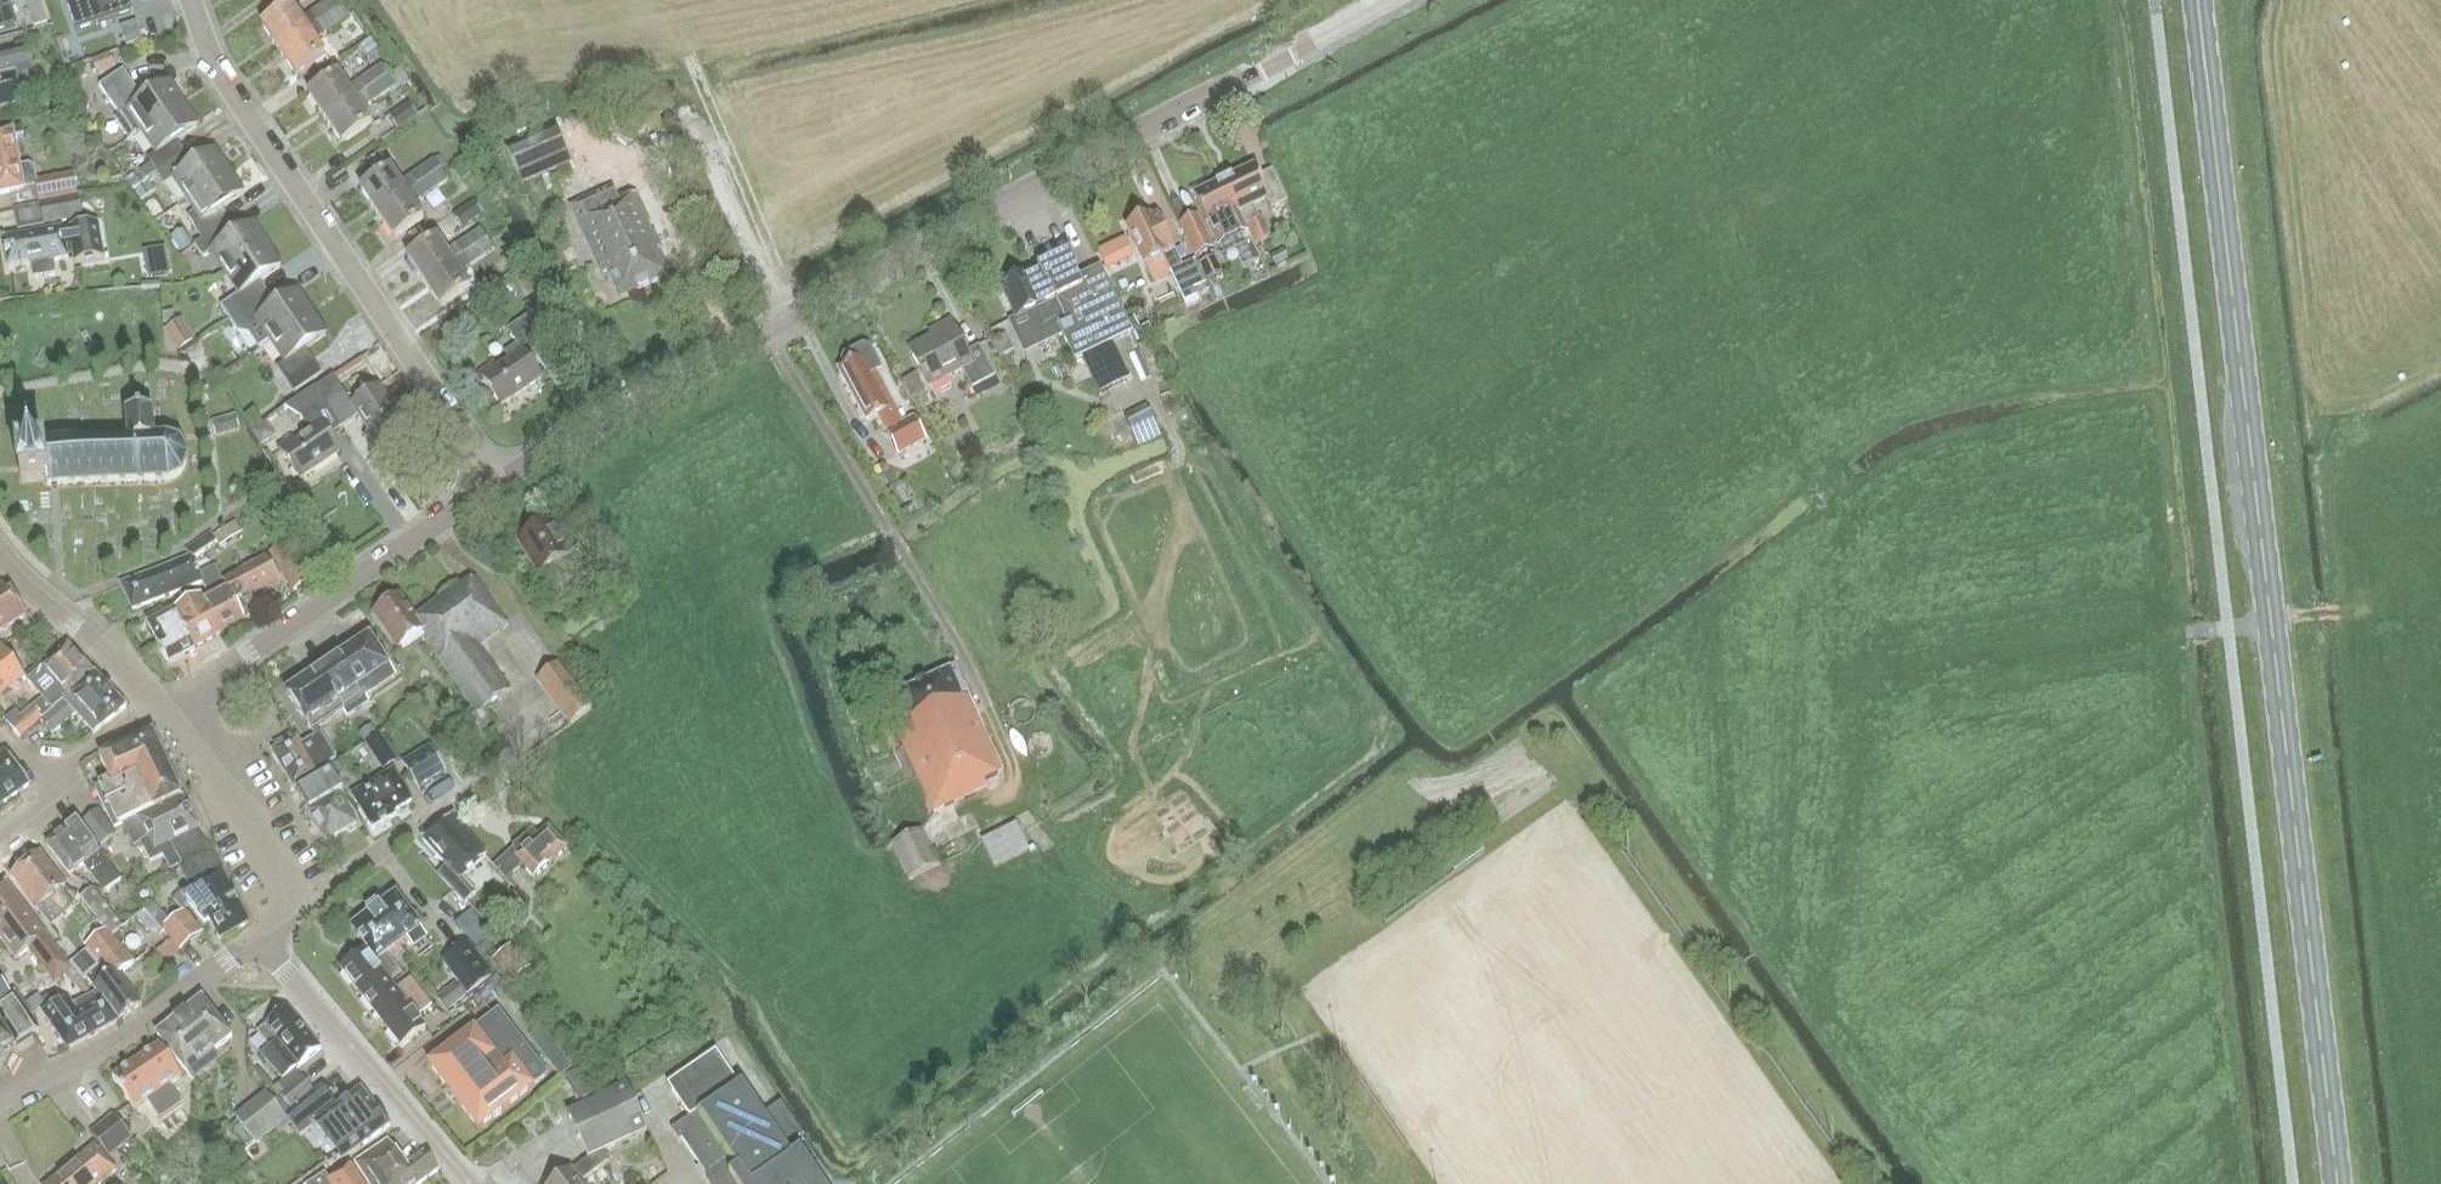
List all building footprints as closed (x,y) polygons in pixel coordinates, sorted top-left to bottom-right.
[(18,25),(10,0),(0,0),(0,31),(18,25)] [(27,4),(34,27),(48,23),(41,0),(27,4)] [(66,1),(77,31),(133,12),(129,0),(69,0),(66,1)] [(301,19),(292,5),(262,25),(279,50),(342,7),(337,0),(328,0),(301,19)] [(325,54),(316,40),(349,17),(342,7),(279,50),(295,74),(325,54)] [(121,27),(127,46),(143,40),(137,22),(121,27)] [(0,56),(0,110),(22,105),(18,85),(36,80),(29,50),(0,56)] [(108,52),(92,59),(97,72),(114,65),(108,52)] [(325,119),(389,76),(381,65),(348,88),(339,74),(309,95),(325,119)] [(124,70),(100,86),(120,116),(116,118),(130,138),(120,145),(120,146),(143,131),(183,104),(169,83),(144,99),(124,70)] [(396,86),(389,76),(325,119),(342,143),(372,123),(362,108),(396,86)] [(397,130),(418,116),(409,102),(388,115),(397,130)] [(197,126),(183,104),(143,131),(158,152),(149,158),(152,162),(157,170),(181,154),(173,142),(197,126)] [(666,130),(660,112),(646,117),(653,135),(666,130)] [(19,159),(13,128),(0,131),(0,162),(19,159)] [(23,135),(22,128),(13,129),(15,137),(23,135)] [(522,184),(570,163),(554,128),(506,149),(522,184)] [(189,167),(181,154),(157,170),(161,175),(166,183),(180,203),(188,199),(188,198),(228,172),(214,150),(189,167)] [(377,214),(442,170),(435,158),(399,182),(391,169),(361,189),(377,214)] [(19,159),(0,162),(0,194),(25,189),(36,187),(39,203),(77,196),(73,173),(37,180),(35,167),(30,164),(20,166),(19,159)] [(157,170),(152,162),(142,169),(143,171),(141,173),(145,179),(148,176),(157,170)] [(1254,166),(1224,180),(1239,212),(1241,211),(1256,243),(1270,237),(1261,217),(1258,218),(1252,205),(1267,199),(1271,209),(1287,201),(1272,170),(1259,176),(1254,166)] [(152,181),(161,175),(157,170),(148,176),(152,181)] [(449,181),(442,170),(377,214),(394,238),(424,218),(414,204),(449,181)] [(202,238),(219,228),(227,223),(218,210),(243,193),(228,172),(188,198),(188,199),(203,219),(194,226),(202,238)] [(155,191),(148,180),(134,190),(141,201),(155,191)] [(1194,195),(1218,246),(1248,231),(1239,212),(1224,180),(1194,195)] [(661,246),(636,193),(619,201),(612,187),(571,206),(605,280),(610,277),(620,299),(668,276),(655,249),(661,246)] [(84,218),(80,198),(14,210),(18,230),(84,218)] [(462,229),(483,215),(474,201),(453,215),(462,229)] [(1214,247),(1198,214),(1179,223),(1195,256),(1214,247)] [(1182,266),(1159,216),(1151,219),(1149,216),(1144,218),(1143,216),(1139,217),(1135,219),(1131,222),(1132,224),(1127,226),(1145,266),(1163,257),(1184,302),(1196,296),(1193,289),(1206,282),(1195,259),(1182,266)] [(4,238),(9,268),(32,264),(34,278),(56,274),(54,261),(69,258),(68,257),(75,256),(76,263),(104,258),(98,222),(70,227),(72,237),(65,238),(63,227),(47,230),(4,238)] [(227,240),(219,228),(202,238),(194,244),(203,257),(212,251),(226,272),(266,245),(252,224),(227,240)] [(424,283),(488,240),(481,229),(447,252),(437,238),(407,258),(424,283)] [(182,251),(192,244),(183,230),(173,237),(182,251)] [(495,251),(488,240),(424,283),(440,307),(470,287),(461,273),(495,251)] [(229,319),(264,296),(256,283),(281,267),(266,245),(226,272),(240,293),(231,299),(220,306),(229,319)] [(1262,246),(1257,248),(1262,258),(1267,255),(1262,246)] [(1287,260),(1283,250),(1271,256),(1275,265),(1287,260)] [(1078,278),(1074,270),(1077,269),(1069,253),(1017,278),(1016,276),(1005,281),(1006,284),(1001,286),(1017,319),(1027,314),(1038,335),(1059,326),(1068,321),(1058,300),(1083,288),(1078,278)] [(1223,274),(1214,256),(1199,263),(1207,282),(1223,274)] [(150,280),(170,276),(168,263),(148,266),(150,280)] [(1078,278),(1083,288),(1058,300),(1068,321),(1059,326),(1075,360),(1083,357),(1100,392),(1131,378),(1114,342),(1133,333),(1101,267),(1078,278)] [(535,295),(523,272),(512,278),(524,300),(535,295)] [(271,339),(312,313),(297,291),(272,308),(264,296),(229,319),(238,332),(248,334),(259,348),(272,340),(271,339)] [(326,334),(312,313),(271,339),(272,340),(286,361),(277,367),(294,392),(318,376),(301,351),(326,334)] [(501,405),(541,378),(525,354),(544,342),(527,316),(507,329),(517,344),(506,352),(511,360),(497,369),(494,364),(479,373),(501,405)] [(196,337),(183,318),(165,330),(177,349),(196,337)] [(1149,326),(1140,330),(1134,318),(1128,321),(1138,343),(1154,336),(1149,326)] [(967,353),(950,322),(930,332),(933,338),(910,350),(930,386),(962,369),(976,396),(1000,384),(980,346),(967,353)] [(1014,349),(1006,333),(992,340),(1000,356),(1014,349)] [(842,361),(845,366),(839,369),(866,422),(878,415),(887,432),(886,432),(898,455),(926,440),(914,418),(903,423),(876,372),(881,369),(869,346),(863,344),(844,355),(842,361)] [(578,366),(571,358),(568,361),(574,369),(578,366)] [(325,401),(343,427),(359,416),(370,431),(364,435),(374,449),(406,427),(379,387),(353,404),(343,390),(325,401)] [(330,436),(343,427),(325,401),(312,411),(322,426),(296,443),(293,437),(279,447),(300,479),(341,452),(330,436)] [(1154,419),(1147,405),(1125,416),(1132,430),(1154,419)] [(155,439),(153,411),(127,413),(129,441),(45,446),(45,453),(19,455),(22,482),(47,480),(48,485),(156,481),(168,480),(172,479),(174,478),(177,477),(180,475),(182,472),(183,471),(184,468),(185,466),(185,465),(186,462),(186,459),(186,456),(185,453),(184,450),(183,449),(182,447),(180,445),(177,442),(175,441),(173,440),(171,440),(169,439),(166,439),(166,438),(164,438),(164,439),(155,439)] [(1134,439),(1121,412),(1108,418),(1121,445),(1134,439)] [(217,440),(241,435),(235,413),(212,419),(217,440)] [(275,434),(267,421),(253,430),(261,443),(275,434)] [(532,531),(529,530),(522,535),(522,537),(517,540),(539,575),(554,566),(569,589),(596,572),(581,549),(570,556),(548,521),(532,531)] [(242,535),(236,525),(215,537),(222,547),(242,535)] [(202,582),(207,591),(224,582),(222,580),(216,567),(200,575),(192,559),(218,542),(211,532),(186,549),(191,556),(122,583),(133,609),(202,582)] [(294,590),(309,581),(284,543),(269,553),(294,590)] [(224,582),(207,591),(208,592),(202,595),(221,634),(261,613),(263,607),(253,590),(278,577),(266,557),(222,580),(224,582)] [(415,617),(400,596),(374,614),(398,647),(419,632),(479,715),(511,691),(480,646),(509,624),(476,577),(461,587),(459,585),(415,617)] [(2,586),(0,587),(0,632),(26,616),(12,592),(8,595),(2,586)] [(196,650),(195,648),(221,634),(202,595),(175,610),(165,615),(161,607),(144,616),(158,643),(157,644),(168,664),(196,650)] [(396,676),(370,636),(286,692),(307,724),(313,732),(343,711),(347,717),(369,701),(366,696),(396,676)] [(0,645),(0,695),(25,676),(2,644),(0,645)] [(95,673),(69,644),(43,668),(58,685),(32,708),(42,719),(95,673)] [(571,724),(592,708),(558,664),(537,679),(571,724)] [(956,665),(887,697),(905,736),(899,739),(933,811),(987,786),(984,780),(1003,772),(956,665)] [(126,707),(96,674),(41,721),(53,734),(76,714),(94,733),(101,727),(102,727),(126,707)] [(42,719),(32,708),(9,728),(19,739),(27,732),(42,719)] [(378,732),(373,723),(361,731),(366,739),(378,732)] [(326,764),(336,759),(321,733),(301,744),(297,737),(273,751),(294,787),(328,767),(326,764)] [(398,760),(380,733),(365,743),(382,770),(398,760)] [(115,829),(138,818),(138,817),(156,808),(156,806),(182,794),(153,734),(101,758),(111,781),(96,789),(115,829)] [(419,788),(445,773),(429,747),(404,762),(419,788)] [(4,752),(0,755),(0,807),(29,785),(4,752)] [(329,767),(331,771),(335,777),(343,771),(337,762),(329,767)] [(372,829),(396,814),(394,811),(412,801),(394,770),(352,796),(372,829)] [(331,771),(297,791),(308,809),(307,810),(326,842),(327,841),(335,854),(352,844),(345,831),(357,823),(339,792),(344,790),(331,771)] [(138,817),(138,818),(149,837),(141,842),(151,862),(165,856),(172,870),(180,866),(210,850),(199,829),(182,794),(156,806),(156,808),(138,817)] [(117,833),(99,809),(84,821),(101,845),(117,833)] [(453,814),(423,839),(448,864),(438,873),(464,902),(475,892),(461,877),(487,855),(453,814)] [(112,864),(77,820),(46,844),(71,874),(83,865),(96,877),(106,889),(123,877),(112,864)] [(995,866),(1030,849),(1017,823),(982,841),(995,866)] [(535,878),(568,848),(548,827),(538,836),(532,829),(516,843),(518,845),(494,866),(507,881),(523,866),(535,878)] [(909,879),(940,864),(922,829),(892,844),(909,879)] [(210,918),(221,939),(249,923),(223,872),(222,873),(210,850),(180,866),(190,889),(181,893),(205,922),(210,918)] [(66,885),(41,853),(12,876),(37,910),(38,909),(51,926),(73,908),(60,890),(66,885)] [(7,881),(0,886),(0,937),(17,959),(29,948),(55,982),(65,975),(72,983),(80,977),(70,964),(46,935),(46,934),(7,881)] [(93,889),(82,898),(107,929),(113,935),(124,926),(93,889)] [(513,918),(531,903),(519,890),(501,904),(513,918)] [(351,927),(368,949),(376,960),(386,953),(407,937),(414,947),(429,936),(422,926),(397,893),(351,927)] [(170,922),(154,903),(146,910),(162,929),(163,928),(170,922)] [(146,910),(138,917),(154,936),(162,929),(146,910)] [(181,950),(203,932),(185,910),(170,922),(163,928),(181,950)] [(457,922),(477,948),(487,940),(492,937),(471,911),(457,922)] [(94,986),(119,1021),(142,1004),(120,974),(133,963),(105,930),(87,945),(89,948),(101,966),(108,975),(94,986)] [(456,978),(468,995),(494,975),(469,941),(443,960),(456,978)] [(492,960),(512,983),(531,967),(511,944),(492,960)] [(70,964),(80,977),(83,981),(87,977),(101,966),(89,948),(70,964)] [(396,989),(390,982),(401,973),(386,953),(376,960),(368,949),(341,969),(401,1048),(426,1028),(417,1017),(432,1006),(410,978),(396,989)] [(15,1044),(16,1045),(40,1030),(15,993),(12,995),(0,977),(0,1053),(15,1044)] [(468,995),(456,978),(436,993),(449,1009),(468,995)] [(44,1002),(38,994),(26,1002),(32,1010),(44,1002)] [(68,999),(44,1013),(43,1013),(68,1049),(119,1021),(102,999),(100,1001),(94,994),(73,1005),(68,999)] [(43,999),(49,1008),(59,1002),(56,997),(48,995),(43,999)] [(214,1051),(233,1036),(202,998),(157,1034),(187,1072),(194,1080),(221,1059),(214,1051)] [(288,1006),(257,1031),(270,1047),(261,1054),(284,1079),(296,1069),(321,1048),(288,1006)] [(475,1028),(428,1063),(448,1089),(448,1090),(458,1103),(459,1103),(479,1129),(534,1087),(533,1086),(548,1075),(499,1011),(475,1028)] [(160,1045),(136,1061),(113,1077),(135,1109),(157,1093),(166,1105),(178,1121),(185,1116),(175,1100),(178,1098),(169,1085),(182,1077),(160,1045)] [(822,1182),(829,1178),(802,1138),(804,1136),(781,1102),(766,1113),(743,1079),(738,1083),(717,1050),(668,1083),(689,1117),(671,1129),(679,1141),(683,1138),(707,1174),(703,1176),(709,1183),(824,1183),(822,1182)] [(562,1054),(549,1064),(561,1079),(574,1069),(562,1054)] [(284,1093),(303,1078),(296,1069),(284,1079),(278,1084),(284,1093)] [(596,1093),(577,1069),(563,1081),(581,1104),(596,1093)] [(281,1095),(291,1109),(314,1090),(304,1077),(284,1093),(281,1095)] [(334,1101),(322,1086),(285,1115),(301,1136),(314,1126),(309,1121),(334,1101)] [(613,1094),(568,1114),(589,1158),(573,1171),(572,1170),(554,1183),(583,1183),(582,1182),(606,1162),(601,1152),(633,1138),(647,1132),(627,1087),(613,1094)] [(364,1142),(365,1144),(390,1126),(361,1089),(338,1107),(337,1106),(317,1122),(328,1137),(332,1135),(346,1154),(364,1142)] [(268,1094),(237,1118),(256,1142),(275,1127),(286,1118),(268,1094)] [(104,1127),(120,1146),(132,1137),(113,1114),(101,1124),(104,1127)] [(291,1124),(286,1118),(275,1127),(280,1133),(291,1124)] [(109,1156),(120,1146),(104,1127),(101,1124),(90,1133),(109,1156)] [(424,1153),(406,1166),(388,1140),(356,1162),(371,1183),(419,1183),(438,1170),(424,1153)] [(95,1145),(48,1183),(99,1183),(116,1171),(95,1145)] [(350,1166),(330,1180),(325,1173),(310,1183),(363,1183),(350,1166)]
